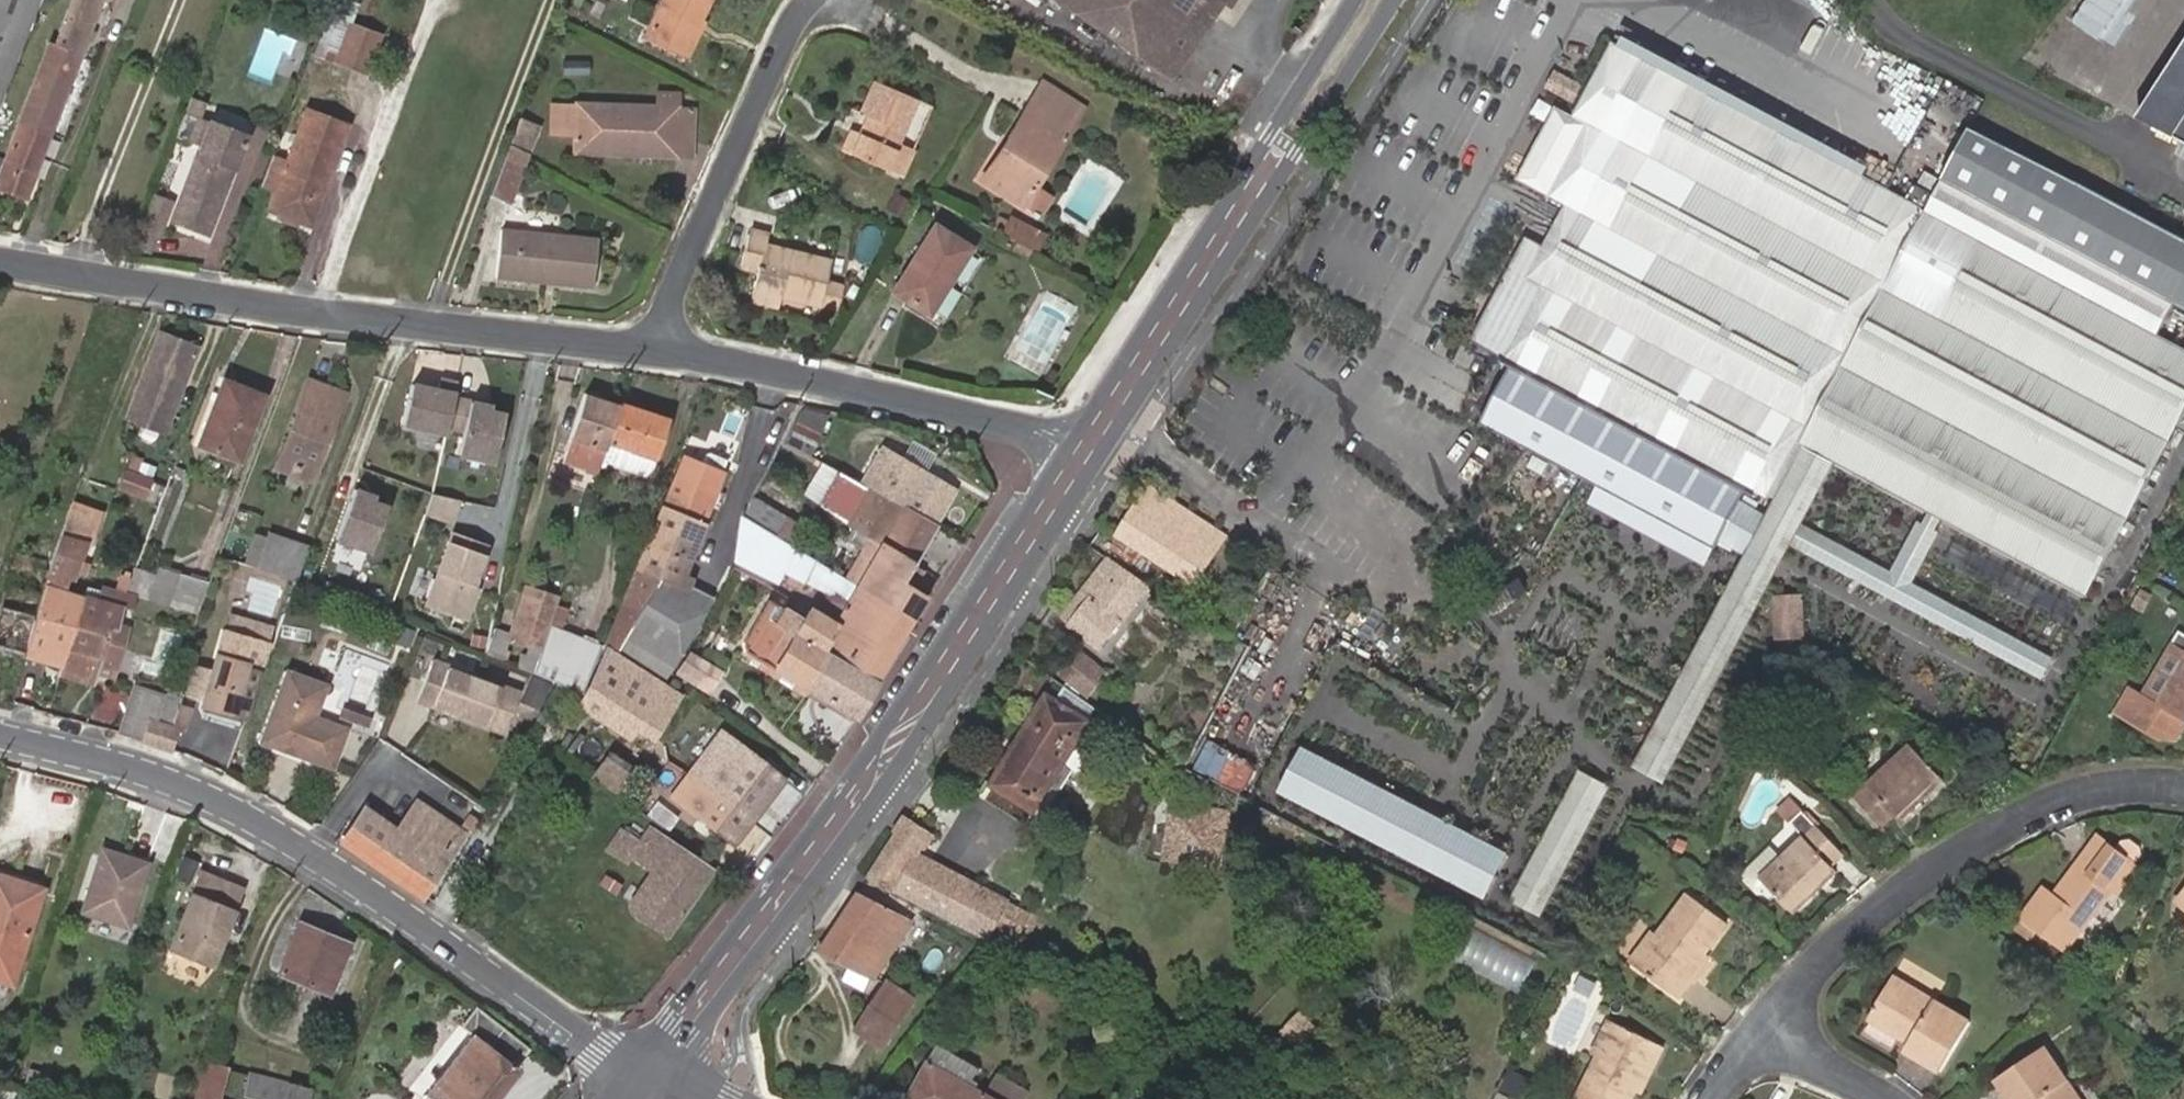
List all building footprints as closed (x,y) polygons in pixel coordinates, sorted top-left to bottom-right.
[(37,0),(0,0),(0,94),(37,0)] [(82,55),(104,0),(72,0),(55,44),(82,55)] [(708,12),(714,0),(669,0),(653,34),(685,49),(703,10),(708,12)] [(1184,76),(1230,7),(1226,4),(1229,0),(1072,0),(1184,76)] [(2070,22),(2098,41),(2124,0),(2084,0),(2070,22)] [(714,15),(708,12),(703,10),(685,49),(695,54),(714,15)] [(383,35),(353,23),(339,58),(368,70),(383,35)] [(1770,500),(1772,496),(1779,500),(1809,445),(1840,462),(1929,510),(1947,519),(2090,596),(2183,422),(2183,348),(2163,337),(2181,304),(2183,306),(2183,235),(1973,133),(1931,212),(1614,41),(1575,116),(1557,106),(1519,179),(1567,204),(1545,247),(1527,237),(1472,342),(1567,393),(1557,412),(1590,429),(1600,410),(1770,500)] [(20,119),(52,132),(82,55),(55,44),(50,42),(20,119)] [(2155,125),(2183,80),(2183,48),(2174,64),(2178,67),(2183,70),(2164,98),(2160,95),(2156,92),(2137,116),(2151,123),(2155,125)] [(2174,64),(2156,92),(2160,95),(2164,98),(2183,70),(2178,67),(2174,64)] [(865,132),(856,152),(906,176),(920,147),(901,139),(920,96),(877,78),(863,110),(873,114),(865,132)] [(1050,80),(1039,98),(1080,123),(1091,105),(1050,80)] [(2155,125),(2183,141),(2183,80),(2155,125)] [(664,99),(584,94),(582,125),(580,145),(619,147),(619,137),(682,141),(684,100),(685,89),(665,88),(664,99)] [(582,125),(584,94),(558,93),(558,95),(557,124),(582,125)] [(1039,98),(1015,135),(1022,140),(993,183),(1027,205),(1080,123),(1039,98)] [(700,151),(703,102),(684,100),(682,141),(619,137),(619,147),(700,151)] [(264,178),(263,182),(278,189),(271,208),(310,223),(335,161),(328,158),(332,147),(339,150),(349,124),(308,108),(288,160),(273,154),(264,178)] [(243,140),(179,115),(171,138),(199,149),(172,218),(208,232),(243,140)] [(52,132),(20,119),(0,173),(0,192),(26,201),(52,132)] [(849,149),(856,152),(865,132),(858,128),(849,149)] [(1022,140),(1015,135),(987,179),(993,183),(1022,140)] [(532,148),(513,139),(493,191),(512,199),(532,148)] [(328,158),(335,161),(339,150),(332,147),(328,158)] [(159,213),(171,183),(156,177),(144,208),(159,213)] [(817,214),(798,208),(796,219),(814,224),(817,214)] [(1042,248),(1051,230),(1012,211),(1003,229),(1042,248)] [(597,234),(501,226),(497,274),(594,282),(597,234)] [(788,299),(791,288),(793,282),(799,283),(798,290),(830,298),(842,255),(775,237),(777,231),(757,226),(750,258),(767,263),(760,292),(788,299)] [(977,248),(943,227),(902,293),(936,313),(977,248)] [(793,282),(791,288),(798,290),(799,283),(793,282)] [(165,428),(196,344),(160,331),(129,414),(165,428)] [(221,378),(199,442),(241,456),(263,394),(221,378)] [(299,462),(295,472),(312,479),(345,392),(310,379),(281,455),(299,462)] [(460,392),(418,383),(408,428),(450,437),(460,392)] [(573,432),(607,443),(608,439),(618,409),(603,404),(605,397),(586,391),(573,432)] [(790,434),(817,445),(830,412),(803,401),(790,434)] [(508,410),(474,403),(463,460),(497,467),(508,410)] [(667,420),(620,403),(618,409),(608,439),(654,454),(667,420)] [(915,438),(907,453),(926,464),(935,450),(915,438)] [(241,456),(199,442),(198,444),(240,458),(241,456)] [(1779,500),(1635,767),(1666,785),(1799,538),(2049,672),(2059,654),(1916,577),(1947,519),(1929,510),(1898,568),(1809,520),(1840,462),(1809,445),(1779,500)] [(865,480),(938,522),(958,488),(885,448),(865,480)] [(122,483),(147,494),(161,463),(135,452),(122,483)] [(278,464),(295,472),(299,462),(281,455),(278,464)] [(666,675),(712,596),(682,575),(707,515),(705,515),(727,462),(709,455),(704,457),(701,464),(684,457),(608,641),(666,675)] [(803,496),(820,506),(842,467),(825,458),(803,496)] [(820,506),(841,520),(865,480),(842,467),(820,506)] [(906,577),(938,522),(865,480),(841,520),(870,538),(845,578),(912,618),(928,591),(906,577)] [(1170,565),(1201,519),(1155,487),(1124,535),(1170,565)] [(392,505),(357,493),(340,542),(375,554),(392,505)] [(773,530),(781,516),(754,499),(746,514),(773,530)] [(856,713),(912,618),(845,578),(743,517),(738,561),(781,581),(788,568),(835,596),(836,593),(849,602),(836,624),(822,616),(809,608),(803,619),(785,609),(777,622),(760,612),(743,641),(747,649),(856,713)] [(1225,535),(1201,519),(1170,565),(1195,583),(1225,535)] [(63,529),(39,521),(37,526),(61,534),(63,529)] [(260,569),(296,580),(307,549),(272,536),(260,569)] [(69,538),(67,537),(55,574),(52,582),(68,587),(72,573),(77,569),(86,543),(69,538)] [(492,558),(449,543),(427,605),(470,620),(492,558)] [(1149,585),(1110,558),(1064,617),(1100,646),(1149,585)] [(31,654),(50,590),(52,582),(55,574),(13,563),(0,610),(0,645),(31,654)] [(144,576),(141,588),(200,606),(208,581),(180,573),(178,581),(158,576),(157,580),(144,576)] [(68,587),(52,582),(50,590),(65,595),(68,587)] [(530,652),(540,656),(550,626),(559,596),(528,587),(511,637),(532,644),(530,652)] [(50,590),(31,654),(65,664),(84,600),(65,595),(50,590)] [(1775,636),(1805,636),(1806,590),(1775,590),(1775,636)] [(836,593),(835,596),(822,616),(836,624),(849,602),(836,593)] [(84,600),(65,664),(98,675),(101,662),(118,667),(128,633),(117,630),(123,610),(85,598),(84,600)] [(769,599),(760,612),(777,622),(785,609),(769,599)] [(246,718),(278,624),(235,610),(216,669),(190,660),(183,692),(206,699),(204,704),(246,718)] [(496,626),(493,637),(505,642),(509,630),(496,626)] [(588,676),(601,644),(602,642),(550,626),(540,656),(588,676)] [(2183,633),(2179,631),(2171,644),(2173,646),(2183,652),(2183,634),(2183,633)] [(505,642),(493,637),(487,653),(500,657),(505,642)] [(2183,665),(2183,652),(2173,646),(2144,696),(2160,705),(2183,665)] [(725,669),(690,648),(676,673),(710,694),(725,669)] [(559,680),(547,702),(556,708),(562,698),(630,737),(642,715),(661,681),(607,651),(590,693),(583,690),(559,680)] [(525,667),(535,671),(540,656),(530,652),(525,667)] [(1091,690),(1105,674),(1082,655),(1069,672),(1091,690)] [(535,671),(559,680),(583,690),(588,676),(540,656),(535,671)] [(507,730),(522,690),(435,657),(419,698),(507,730)] [(65,664),(63,671),(96,681),(98,675),(65,664)] [(2160,705),(2144,696),(2141,694),(2133,708),(2136,722),(2160,736),(2176,737),(2183,724),(2183,665),(2160,705)] [(286,673),(260,744),(281,752),(283,747),(291,750),(294,757),(332,771),(346,731),(314,719),(326,687),(286,673)] [(661,681),(642,715),(662,726),(676,701),(681,692),(661,681)] [(2133,708),(2141,694),(2131,688),(2118,711),(2136,722),(2133,708)] [(703,705),(681,692),(676,701),(699,714),(703,705)] [(1066,759),(1076,743),(1090,721),(1050,697),(995,784),(1034,808),(1048,786),(1052,789),(1070,761),(1066,759)] [(129,734),(146,740),(153,720),(137,714),(129,734)] [(153,720),(146,740),(171,749),(178,730),(175,729),(153,720)] [(542,726),(537,723),(521,751),(526,754),(542,726)] [(784,778),(728,733),(677,797),(735,842),(784,778)] [(1093,753),(1076,743),(1066,759),(1070,761),(1084,770),(1093,753)] [(1485,893),(1508,846),(1298,743),(1274,790),(1485,893)] [(1901,821),(1944,780),(1912,745),(1869,785),(1856,771),(1843,783),(1885,827),(1897,816),(1901,821)] [(1207,746),(1199,770),(1252,786),(1260,761),(1207,746)] [(294,757),(291,750),(283,747),(281,752),(294,757)] [(639,774),(612,757),(598,777),(625,795),(639,774)] [(1546,912),(1609,780),(1576,764),(1513,897),(1546,912)] [(661,803),(635,786),(627,797),(653,814),(661,803)] [(367,803),(341,841),(423,899),(445,867),(442,865),(466,831),(417,797),(397,824),(367,803)] [(1838,870),(1833,865),(1845,853),(1803,809),(1804,808),(1793,797),(1781,809),(1806,836),(1774,866),(1762,877),(1794,911),(1838,870)] [(1167,859),(1219,866),(1222,834),(1229,835),(1231,822),(1225,821),(1225,813),(1175,806),(1167,859)] [(713,869),(631,809),(621,824),(664,854),(654,869),(629,905),(668,933),(713,869)] [(900,834),(872,879),(907,897),(950,918),(952,912),(955,908),(904,879),(921,852),(924,846),(927,848),(935,835),(912,820),(906,817),(897,832),(900,834)] [(664,854),(621,824),(600,856),(621,871),(633,854),(654,869),(664,854)] [(1222,834),(1219,866),(1226,867),(1229,835),(1222,834)] [(2065,951),(2112,889),(2118,894),(2139,867),(2136,865),(2143,856),(2142,848),(2132,840),(2125,842),(2118,851),(2100,837),(2099,837),(2078,865),(2085,870),(2061,901),(2055,896),(2046,889),(2023,919),(2065,951)] [(974,882),(921,852),(904,879),(955,908),(974,882)] [(83,919),(128,934),(148,873),(103,858),(83,919)] [(2061,901),(2085,870),(2078,865),(2055,896),(2061,901)] [(201,873),(193,891),(169,948),(210,967),(235,909),(243,891),(201,873)] [(11,991),(42,896),(0,882),(0,987),(11,991)] [(952,912),(950,918),(999,943),(1018,905),(974,882),(955,908),(952,912)] [(1691,972),(1705,953),(1728,924),(1690,894),(1658,935),(1654,932),(1634,959),(1682,996),(1697,977),(1691,972)] [(876,979),(909,925),(863,897),(829,951),(876,979)] [(320,942),(324,931),(302,922),(281,973),(330,992),(346,953),(320,942)] [(1525,987),(1540,954),(1471,922),(1455,955),(1525,987)] [(351,942),(324,931),(320,942),(346,953),(351,942)] [(1711,958),(1705,953),(1691,972),(1697,977),(1711,958)] [(1942,1072),(1971,1022),(1895,978),(1871,1018),(1911,1042),(1906,1051),(1942,1072)] [(887,994),(862,1031),(888,1049),(914,1013),(887,994)] [(477,1006),(464,1022),(475,1031),(426,1093),(430,1095),(427,1098),(492,1098),(519,1066),(514,1062),(527,1045),(477,1006)] [(1318,1034),(1301,1017),(1281,1038),(1299,1055),(1318,1034)] [(1655,1070),(1665,1048),(1611,1020),(1595,1054),(1599,1056),(1579,1098),(1632,1098),(1636,1090),(1647,1067),(1655,1070)] [(1020,1091),(944,1045),(912,1098),(1016,1098),(1020,1091)] [(2048,1047),(1999,1079),(2013,1098),(2083,1098),(2048,1047)] [(207,1059),(196,1098),(219,1098),(228,1067),(207,1059)] [(1643,1093),(1655,1070),(1647,1067),(1636,1090),(1643,1093)] [(309,1088),(252,1073),(246,1094),(264,1098),(307,1098),(309,1088)]
